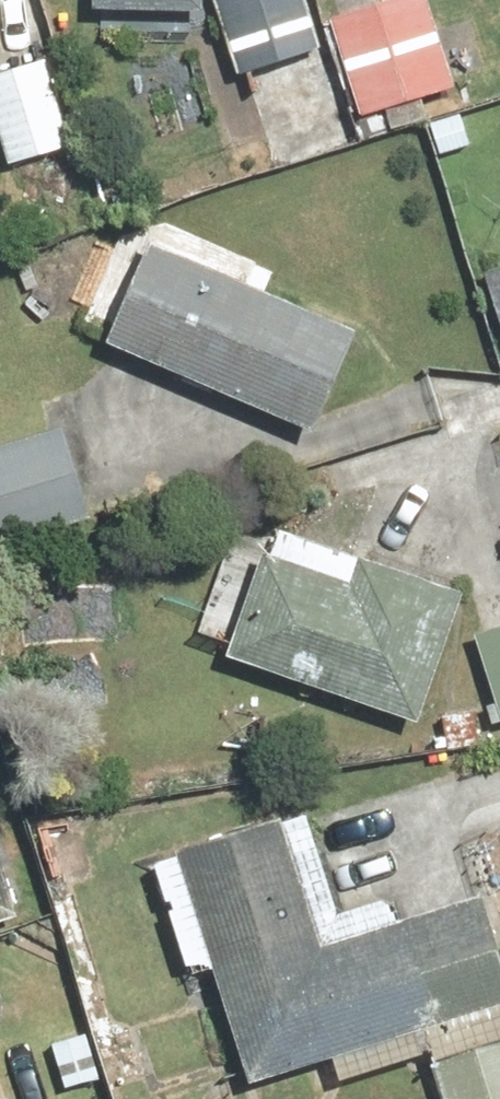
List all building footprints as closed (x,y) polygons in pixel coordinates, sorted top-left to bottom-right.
[(193,0),(52,0),(52,16),(193,19),(193,0)] [(238,119),(325,95),(299,0),(205,0),(238,119)] [(316,16),(348,131),(447,103),(418,0),(375,0),(316,16)] [(0,80),(0,167),(2,172),(74,149),(46,65),(0,80)] [(142,243),(92,349),(292,442),(342,336),(142,243)] [(473,276),(499,371),(499,269),(473,276)] [(0,450),(0,539),(83,520),(64,436),(0,450)] [(248,548),(208,669),(409,734),(460,576),(354,541),(342,578),(248,548)] [(462,636),(496,737),(499,736),(499,623),(462,636)] [(149,860),(186,982),(205,977),(240,1091),(324,1066),(330,1087),(420,1060),(432,1098),(499,1098),(499,971),(475,889),(332,932),(297,815),(149,860)] [(16,913),(0,863),(0,918),(16,913)] [(59,1090),(29,1098),(62,1098),(59,1090)]
